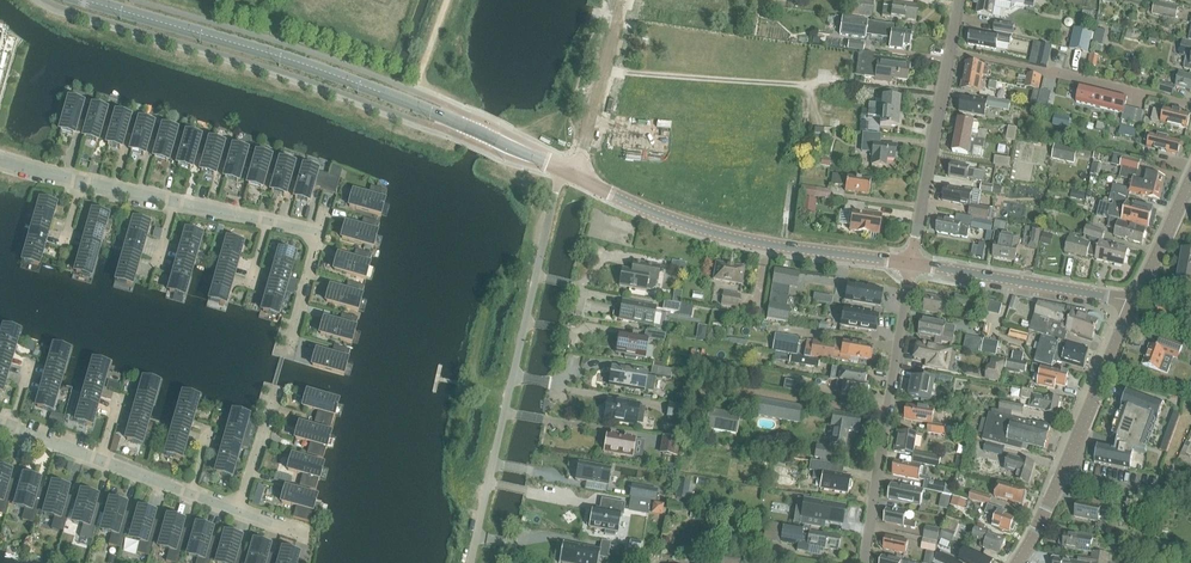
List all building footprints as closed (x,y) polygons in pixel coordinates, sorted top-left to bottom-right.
[(873,3),(854,0),(850,0),(848,14),(871,17),(873,3)] [(975,4),(979,5),(978,9),(978,14),(993,17),(993,12),(994,8),(1010,10),(1017,7),(1025,8),(1026,5),(1027,0),(976,0),(975,3),(975,4)] [(916,21),(918,7),(884,2),(882,17),(916,21)] [(1176,20),(1179,7),(1155,2),(1152,15),(1176,20)] [(842,18),(840,35),(865,38),(866,35),(890,38),(889,48),(901,49),(902,45),(909,46),(911,33),(893,31),(894,25),(842,18)] [(1065,21),(1064,24),(1065,26),(1067,28),(1070,28),(1072,27),(1073,25),(1074,23),(1073,21),(1071,19),(1069,19),(1066,20),(1065,21)] [(1013,35),(1015,26),(996,23),(994,32),(1013,35)] [(1103,46),(1106,31),(1096,29),(1093,45),(1103,46)] [(989,35),(971,32),(969,45),(995,49),(997,41),(1010,43),(1011,37),(989,34),(989,35)] [(1089,52),(1093,36),(1075,32),(1071,48),(1089,52)] [(17,42),(0,37),(0,101),(17,42)] [(1180,55),(1187,57),(1184,69),(1190,71),(1190,42),(1183,41),(1180,55)] [(848,42),(847,49),(863,51),(863,44),(848,42)] [(1030,56),(1029,63),(1046,67),(1050,46),(1041,43),(1038,58),(1030,56)] [(859,52),(858,59),(866,60),(864,77),(875,78),(875,81),(891,82),(891,79),(907,81),(909,65),(873,60),(874,54),(859,52)] [(964,76),(982,79),(983,75),(987,76),(988,70),(984,69),(985,66),(966,63),(964,76)] [(1180,74),(1178,81),(1176,87),(1190,90),(1190,91),(1190,77),(1180,74)] [(1040,90),(1042,77),(1029,75),(1026,88),(1040,90)] [(981,84),(982,79),(964,76),(961,89),(980,93),(980,89),(985,89),(986,84),(981,84)] [(1131,122),(1134,109),(1125,107),(1128,97),(1045,78),(1038,106),(1074,115),(1077,103),(1123,113),(1122,120),(1131,122)] [(996,91),(998,82),(990,81),(989,90),(996,91)] [(1173,95),(1176,87),(1161,83),(1159,91),(1173,95)] [(869,103),(869,110),(899,112),(900,98),(897,98),(898,90),(883,89),(883,96),(882,104),(869,103)] [(1011,104),(1011,102),(988,98),(987,104),(963,99),(960,113),(978,117),(979,112),(985,113),(986,109),(989,110),(990,108),(1009,112),(1011,104)] [(71,101),(70,100),(61,132),(62,132),(62,131),(73,134),(73,135),(74,136),(78,121),(88,124),(93,108),(83,105),(83,104),(82,104),(81,105),(71,102),(71,101)] [(102,128),(112,131),(117,115),(106,112),(106,111),(105,110),(105,111),(94,108),(95,107),(93,107),(93,108),(88,124),(84,139),(85,139),(86,138),(96,141),(96,142),(97,142),(102,128)] [(1134,109),(1131,122),(1141,124),(1144,112),(1134,109)] [(1152,121),(1161,123),(1187,129),(1190,115),(1164,109),(1164,112),(1154,110),(1152,121)] [(898,127),(899,112),(869,110),(868,117),(881,118),(880,126),(898,127)] [(112,131),(108,145),(109,146),(109,145),(120,148),(120,149),(121,149),(125,134),(135,137),(140,121),(130,118),(129,117),(128,118),(118,115),(118,114),(117,114),(117,115),(112,131)] [(1054,122),(1068,125),(1069,120),(1055,117),(1054,122)] [(959,119),(956,136),(986,141),(988,132),(980,130),(979,135),(972,134),(974,122),(959,119)] [(159,144),(163,128),(153,125),(153,124),(152,124),(152,125),(141,122),(141,121),(140,121),(135,137),(131,152),(132,152),(133,151),(143,154),(143,155),(144,156),(148,141),(159,144)] [(1098,122),(1096,129),(1103,131),(1104,124),(1098,122)] [(1135,138),(1137,129),(1122,125),(1120,134),(1135,138)] [(164,127),(163,128),(155,159),(156,159),(156,158),(167,161),(166,162),(168,162),(172,148),(182,151),(187,135),(177,132),(177,131),(176,131),(175,132),(165,129),(165,128),(164,127)] [(1015,142),(1018,129),(1009,127),(1006,140),(1015,142)] [(895,160),(896,146),(880,144),(881,135),(866,133),(863,133),(861,153),(872,153),(871,165),(887,166),(888,159),(895,160)] [(206,158),(209,146),(210,141),(200,139),(200,138),(199,137),(199,138),(188,135),(188,134),(187,134),(187,135),(182,151),(178,165),(179,166),(180,165),(190,168),(190,169),(191,169),(195,155),(206,158)] [(1178,156),(1181,142),(1147,134),(1145,142),(1156,145),(1156,147),(1159,148),(1158,151),(1178,156)] [(956,136),(953,152),(982,157),(986,141),(956,136)] [(209,146),(206,158),(202,172),(203,172),(214,175),(213,176),(215,176),(219,161),(229,164),(232,154),(234,148),(223,145),(224,145),(222,144),(222,145),(211,142),(212,141),(211,141),(210,141),(209,146)] [(1052,158),(1075,163),(1078,150),(1055,145),(1052,158)] [(232,154),(229,164),(225,179),(226,179),(226,178),(237,181),(237,182),(238,183),(242,168),(253,171),(257,155),(247,152),(247,151),(246,151),(246,152),(235,149),(235,148),(234,147),(234,148),(232,154)] [(257,155),(253,171),(248,186),(250,186),(250,185),(261,188),(260,189),(262,189),(266,175),(276,178),(281,162),(270,159),(270,158),(269,158),(269,159),(258,155),(259,155),(257,154),(257,155)] [(1010,168),(1011,159),(995,157),(994,165),(1010,168)] [(1114,157),(1112,164),(1121,166),(1121,167),(1122,167),(1120,177),(1131,180),(1150,184),(1150,185),(1163,188),(1165,177),(1141,171),(1139,171),(1140,162),(1123,158),(1123,159),(1114,157)] [(821,159),(820,166),(828,167),(829,160),(821,159)] [(281,162),(276,178),(272,192),(273,193),(273,192),(284,195),(284,196),(285,196),(289,182),(299,185),(300,183),(304,168),(294,165),(293,164),(292,165),(282,162),(282,161),(281,161),(281,162)] [(950,165),(948,172),(950,172),(949,177),(967,180),(968,178),(984,181),(985,172),(969,169),(969,167),(952,164),(951,166),(950,165)] [(331,166),(328,175),(324,191),(335,195),(342,171),(331,166)] [(300,183),(299,185),(295,199),(297,199),(297,198),(307,201),(307,202),(308,203),(313,188),(324,191),(328,175),(317,172),(317,171),(316,171),(316,172),(305,169),(306,168),(304,168),(300,183)] [(869,194),(871,180),(833,175),(831,184),(846,187),(845,191),(869,194)] [(1113,185),(1111,193),(1129,198),(1130,192),(1135,193),(1160,199),(1163,188),(1150,185),(1150,184),(1131,180),(1129,189),(1113,185)] [(1000,195),(1002,188),(982,184),(980,191),(993,194),(1000,195)] [(830,199),(831,190),(803,186),(801,195),(830,199)] [(385,203),(384,203),(387,192),(371,187),(368,198),(353,194),(353,195),(354,195),(351,206),(350,206),(349,207),(381,216),(381,215),(380,214),(383,204),(384,204),(385,203)] [(991,208),(971,204),(972,194),(964,192),(964,191),(945,188),(943,201),(962,205),(962,204),(970,205),(968,215),(988,220),(988,219),(991,220),(994,210),(990,209),(991,208)] [(1129,199),(1128,199),(1111,195),(1109,201),(1113,202),(1113,205),(1101,202),(1097,216),(1109,220),(1110,218),(1149,228),(1153,210),(1128,203),(1129,199)] [(804,199),(802,212),(815,213),(817,200),(804,199)] [(41,202),(33,232),(47,236),(55,206),(41,202)] [(878,234),(881,215),(864,213),(865,204),(846,202),(844,211),(853,213),(852,216),(850,215),(849,225),(851,225),(850,230),(878,234)] [(108,217),(93,213),(85,243),(99,247),(108,217)] [(342,239),(373,248),(374,246),(373,246),(376,235),(377,236),(377,234),(376,234),(380,223),(363,219),(360,230),(346,226),(345,227),(346,227),(343,238),(342,237),(342,239)] [(939,219),(937,233),(958,237),(968,238),(969,232),(970,227),(992,232),(993,222),(974,219),(972,225),(970,225),(939,219)] [(1120,221),(1112,219),(1112,220),(1111,219),(1108,228),(1117,231),(1115,237),(1142,244),(1146,230),(1119,223),(1120,221)] [(134,222),(126,251),(140,255),(149,226),(134,222)] [(1102,241),(1105,232),(1087,227),(1084,236),(1102,241)] [(1031,228),(1028,248),(1038,249),(1041,230),(1031,228)] [(47,236),(33,232),(24,262),(38,266),(47,236)] [(178,262),(193,266),(201,237),(187,232),(178,262)] [(1015,261),(1018,246),(1019,238),(998,233),(996,242),(994,257),(1015,261)] [(1042,234),(1040,243),(1048,245),(1050,235),(1042,234)] [(1099,248),(1090,246),(1090,244),(1068,239),(1065,252),(1087,257),(1087,256),(1096,258),(1096,259),(1124,266),(1128,249),(1100,242),(1099,248)] [(228,241),(219,271),(234,275),(242,245),(228,241)] [(99,247),(85,243),(76,273),(91,277),(99,247)] [(978,248),(976,257),(982,258),(984,244),(979,243),(978,248)] [(353,261),(338,257),(338,259),(339,259),(336,269),(335,269),(334,270),(366,279),(366,278),(365,278),(368,267),(369,267),(369,266),(372,255),(356,250),(353,261)] [(1182,250),(1179,266),(1190,268),(1190,252),(1182,250)] [(140,255),(126,251),(117,281),(132,285),(140,255)] [(280,252),(272,282),(286,286),(295,256),(280,252)] [(193,266),(178,262),(170,292),(184,296),(193,266)] [(632,271),(626,270),(623,270),(620,287),(646,291),(646,290),(652,291),(656,288),(657,281),(658,282),(660,267),(644,264),(634,262),(632,271)] [(678,262),(677,270),(685,271),(686,263),(678,262)] [(742,285),(744,270),(745,268),(716,263),(714,280),(742,285)] [(1179,266),(1177,281),(1190,284),(1190,268),(1179,266)] [(775,269),(771,294),(788,297),(790,287),(796,289),(799,273),(775,269)] [(234,275),(219,271),(211,301),(225,305),(234,275)] [(288,279),(286,286),(294,288),(296,281),(288,279)] [(286,286),(272,282),(263,312),(278,315),(286,286)] [(328,301),(327,301),(327,302),(358,311),(358,310),(357,310),(360,299),(361,299),(362,298),(361,298),(364,287),(348,282),(345,293),(330,289),(330,290),(331,291),(328,301)] [(880,307),(883,291),(847,285),(845,301),(880,307)] [(286,286),(284,292),(292,295),(294,288),(286,286)] [(738,308),(741,295),(723,292),(721,305),(738,308)] [(771,294),(766,319),(787,322),(790,307),(787,306),(788,297),(771,294)] [(945,316),(948,300),(927,296),(924,312),(945,316)] [(956,296),(954,305),(970,308),(972,299),(956,296)] [(1013,298),(1009,308),(1016,311),(1020,300),(1013,298)] [(985,301),(983,308),(1000,312),(1002,305),(985,301)] [(653,326),(656,308),(623,302),(620,320),(622,320),(623,321),(627,322),(629,321),(653,326)] [(664,302),(663,310),(680,313),(681,305),(664,302)] [(1039,302),(1029,331),(1050,338),(1064,342),(1067,332),(1092,341),(1096,330),(1098,329),(1100,326),(1100,324),(1099,321),(1098,318),(1095,317),(1092,317),(1089,318),(1087,317),(1088,312),(1039,302)] [(876,332),(879,316),(843,310),(840,326),(876,332)] [(320,334),(351,343),(352,343),(352,342),(351,342),(354,331),(355,331),(355,330),(358,319),(342,314),(339,325),(324,321),(324,322),(325,323),(322,333),(321,333),(320,334)] [(952,348),(955,334),(945,332),(946,325),(923,320),(920,335),(936,338),(934,344),(941,346),(942,343),(951,344),(950,347),(952,348)] [(10,363),(19,333),(5,329),(0,345),(0,360),(10,363)] [(665,335),(649,332),(647,339),(664,342),(665,335)] [(697,332),(696,339),(704,341),(706,334),(697,332)] [(709,333),(708,340),(717,342),(718,335),(709,333)] [(619,339),(615,348),(619,350),(619,354),(626,355),(625,359),(636,360),(645,362),(647,345),(646,345),(647,339),(620,334),(619,339)] [(799,340),(799,338),(775,334),(772,352),(796,355),(799,340)] [(982,339),(974,338),(966,336),(963,350),(979,353),(982,339)] [(1059,342),(1050,339),(1042,337),(1034,362),(1052,368),(1054,361),(1083,370),(1089,349),(1068,343),(1068,345),(1059,342)] [(984,339),(982,351),(997,355),(1000,342),(984,339)] [(1178,360),(1183,346),(1162,339),(1159,348),(1150,345),(1143,365),(1160,371),(1166,355),(1178,360)] [(806,342),(804,357),(810,358),(832,362),(833,358),(849,361),(850,357),(871,361),(871,358),(873,358),(875,357),(876,352),(875,351),(873,350),(873,348),(850,343),(843,342),(841,349),(835,348),(835,345),(813,341),(812,343),(807,342),(806,342)] [(927,366),(942,369),(944,360),(941,360),(943,350),(918,344),(915,359),(928,362),(927,366)] [(313,366),(344,375),(344,374),(343,373),(346,363),(347,363),(348,362),(347,362),(350,351),(334,346),(331,357),(316,353),(316,354),(317,354),(314,365),(313,365),(313,366)] [(55,348),(46,378),(61,382),(69,352),(55,348)] [(1014,351),(1012,358),(1022,360),(1024,353),(1014,351)] [(818,368),(819,360),(775,353),(774,361),(818,368)] [(1026,373),(1028,363),(1008,359),(1006,369),(1026,373)] [(0,360),(0,392),(2,393),(10,363),(0,360)] [(109,366),(94,362),(86,392),(100,396),(109,366)] [(986,380),(1001,383),(1005,366),(992,363),(991,368),(988,367),(986,380)] [(653,392),(655,378),(647,377),(648,373),(612,367),(609,385),(645,392),(645,391),(653,392)] [(670,378),(671,370),(661,368),(653,367),(651,367),(650,375),(670,378)] [(1041,374),(1038,385),(1055,389),(1055,385),(1065,387),(1066,385),(1067,384),(1068,381),(1067,380),(1069,373),(1042,367),(1041,374)] [(839,382),(864,386),(866,374),(834,369),(833,374),(840,375),(839,382)] [(913,378),(909,396),(931,400),(935,380),(939,381),(940,376),(928,374),(927,378),(925,378),(925,381),(913,378)] [(61,382),(46,378),(38,407),(52,411),(61,382)] [(144,381),(136,410),(150,415),(159,385),(144,381)] [(868,386),(864,386),(839,382),(839,383),(842,384),(842,389),(835,388),(834,394),(841,395),(865,399),(868,386)] [(817,396),(818,389),(797,385),(795,392),(817,396)] [(1057,414),(1060,398),(1055,397),(1033,394),(1033,390),(1023,389),(1021,398),(1031,400),(1029,408),(1046,411),(1046,412),(1057,414)] [(1099,444),(1095,462),(1130,469),(1134,451),(1146,453),(1147,449),(1141,447),(1152,418),(1158,420),(1164,403),(1128,390),(1122,407),(1123,408),(1112,438),(1117,440),(1116,448),(1099,444)] [(77,422),(92,426),(100,396),(86,392),(77,422)] [(304,406),(303,407),(318,412),(315,423),(331,427),(334,416),(335,416),(335,415),(334,415),(337,404),(338,404),(338,403),(307,394),(307,396),(308,396),(305,406),(304,406)] [(184,395),(175,425),(190,429),(198,399),(184,395)] [(800,424),(802,415),(803,407),(758,399),(755,416),(800,424)] [(639,406),(608,400),(607,405),(605,405),(604,407),(603,409),(603,411),(604,414),(605,415),(605,419),(635,424),(636,424),(643,425),(646,408),(639,406)] [(1012,411),(1023,414),(1025,406),(1001,402),(998,416),(1011,419),(1012,411)] [(682,419),(684,408),(669,405),(667,416),(668,416),(667,426),(679,428),(681,418),(682,419)] [(904,410),(903,417),(905,417),(905,420),(929,424),(928,428),(927,433),(946,436),(946,435),(947,431),(948,426),(933,424),(934,417),(935,410),(907,406),(906,410),(904,410)] [(150,415),(136,410),(127,440),(142,444),(150,415)] [(736,434),(740,415),(711,410),(708,422),(707,429),(736,434)] [(858,433),(861,417),(833,413),(831,429),(832,429),(829,445),(830,445),(830,447),(816,445),(814,459),(819,460),(819,461),(831,463),(831,461),(834,462),(836,448),(833,447),(834,445),(846,447),(849,431),(858,433)] [(225,443),(240,448),(248,418),(234,414),(225,443)] [(1038,422),(1038,424),(1031,422),(1030,423),(1011,419),(990,414),(983,440),(1022,450),(1022,449),(1019,449),(1020,443),(1045,450),(1051,425),(1038,422)] [(190,429),(175,425),(167,455),(181,459),(190,429)] [(297,438),(296,438),(296,439),(310,443),(307,454),(323,459),(326,448),(327,448),(327,447),(326,446),(329,436),(330,436),(331,435),(299,426),(299,427),(300,427),(297,438)] [(939,468),(941,459),(915,454),(918,436),(898,433),(895,452),(913,455),(912,463),(939,468)] [(632,457),(636,439),(607,434),(605,450),(613,451),(613,454),(632,457)] [(676,457),(679,440),(660,437),(657,454),(676,457)] [(240,448),(225,443),(217,473),(231,477),(240,448)] [(1005,448),(986,443),(984,452),(1002,457),(1005,448)] [(1180,456),(1185,458),(1187,454),(1190,456),(1190,450),(1184,447),(1180,456)] [(1028,483),(1034,464),(1009,456),(1004,471),(1016,474),(1015,479),(1028,483)] [(289,470),(288,471),(303,475),(300,486),(316,491),(319,480),(320,480),(320,478),(319,478),(322,468),(323,468),(323,467),(292,458),(292,459),(293,459),(290,470),(289,470)] [(810,461),(808,471),(813,472),(812,479),(821,480),(819,488),(847,493),(848,490),(850,488),(851,483),(849,481),(850,477),(841,476),(843,467),(833,466),(810,461)] [(893,465),(892,471),(893,473),(894,473),(893,475),(925,481),(923,490),(945,494),(952,495),(953,488),(946,486),(946,485),(931,482),(931,479),(920,477),(920,474),(921,467),(914,466),(896,462),(896,464),(895,464),(893,465)] [(608,486),(611,469),(578,463),(575,480),(608,486)] [(6,516),(16,481),(9,479),(11,473),(0,470),(0,514),(6,516)] [(23,521),(35,524),(45,490),(38,488),(40,481),(25,477),(16,507),(26,510),(23,521)] [(679,480),(676,497),(686,499),(689,482),(679,480)] [(1023,505),(1023,503),(1025,503),(1026,498),(1025,497),(1027,490),(998,482),(994,497),(1023,505)] [(51,529),(64,532),(73,498),(67,496),(68,490),(53,485),(45,515),(54,518),(51,529)] [(921,507),(923,499),(924,492),(892,485),(889,500),(921,507)] [(656,502),(658,490),(631,486),(629,497),(631,497),(651,501),(656,502)] [(317,499),(313,498),(285,490),(285,491),(286,491),(283,502),(282,502),(282,503),(296,507),(293,518),(309,523),(312,512),(313,512),(313,511),(313,510),(316,500),(317,499)] [(988,505),(989,506),(992,498),(971,491),(969,500),(978,502),(988,505)] [(83,526),(80,537),(92,541),(102,506),(95,504),(97,498),(82,494),(74,523),(83,526)] [(943,495),(941,507),(949,509),(952,497),(943,495)] [(955,496),(952,504),(966,508),(969,500),(955,496)] [(631,497),(628,512),(648,515),(651,501),(631,497)] [(1110,514),(1112,501),(1093,497),(1088,504),(1077,502),(1074,518),(1098,523),(1100,512),(1110,514)] [(842,525),(845,507),(797,499),(793,523),(800,525),(824,529),(825,523),(842,525)] [(626,504),(603,500),(601,511),(594,509),(592,516),(589,516),(588,525),(591,526),(590,528),(607,531),(606,535),(615,536),(616,532),(618,533),(622,515),(623,516),(626,504)] [(109,545),(121,549),(131,514),(124,512),(126,506),(111,502),(102,532),(112,534),(109,545)] [(1007,510),(989,506),(978,502),(975,513),(984,516),(985,513),(995,517),(992,526),(1010,532),(1011,530),(1014,531),(1016,525),(1013,524),(1016,517),(1006,513),(1007,510)] [(654,503),(652,512),(662,514),(664,505),(654,503)] [(138,553),(150,557),(160,522),(153,521),(155,514),(140,510),(131,540),(141,543),(138,553)] [(915,529),(916,522),(905,520),(906,513),(888,510),(885,523),(911,528),(912,528),(915,529)] [(166,562),(171,562),(179,562),(188,531),(182,529),(183,523),(168,518),(160,548),(169,551),(166,562)] [(946,518),(939,538),(952,543),(960,522),(946,518)] [(803,528),(783,525),(780,542),(801,546),(800,552),(808,553),(809,546),(838,551),(840,538),(810,533),(811,528),(803,527),(803,528)] [(217,539),(210,537),(212,531),(197,526),(189,556),(198,559),(197,562),(210,562),(217,539)] [(938,542),(940,530),(926,527),(923,539),(938,542)] [(1000,555),(1006,540),(976,528),(972,539),(985,544),(983,548),(1000,555)] [(1059,544),(1063,548),(1092,553),(1094,539),(1065,534),(1065,537),(1062,536),(1060,538),(1059,544)] [(246,547),(239,545),(241,539),(226,535),(218,562),(241,562),(246,547)] [(882,540),(881,545),(882,547),(884,547),(883,550),(906,554),(908,541),(886,537),(886,539),(884,539),(882,540)] [(936,549),(937,542),(923,539),(922,546),(936,549)] [(561,562),(600,562),(601,558),(608,559),(609,551),(611,543),(602,541),(601,551),(565,544),(565,543),(561,562)] [(275,555),(268,553),(270,547),(255,543),(249,562),(272,562),(275,555)] [(611,543),(609,551),(621,553),(623,545),(611,543)] [(938,562),(941,562),(993,562),(994,562),(965,550),(960,561),(942,553),(938,562)] [(296,562),(298,555),(283,551),(280,562),(301,562),(296,562)] [(1091,559),(1108,562),(1110,555),(1093,552),(1091,559)] [(627,562),(646,562),(647,554),(628,553),(627,562)] [(741,556),(713,553),(712,562),(740,562),(741,556)]
